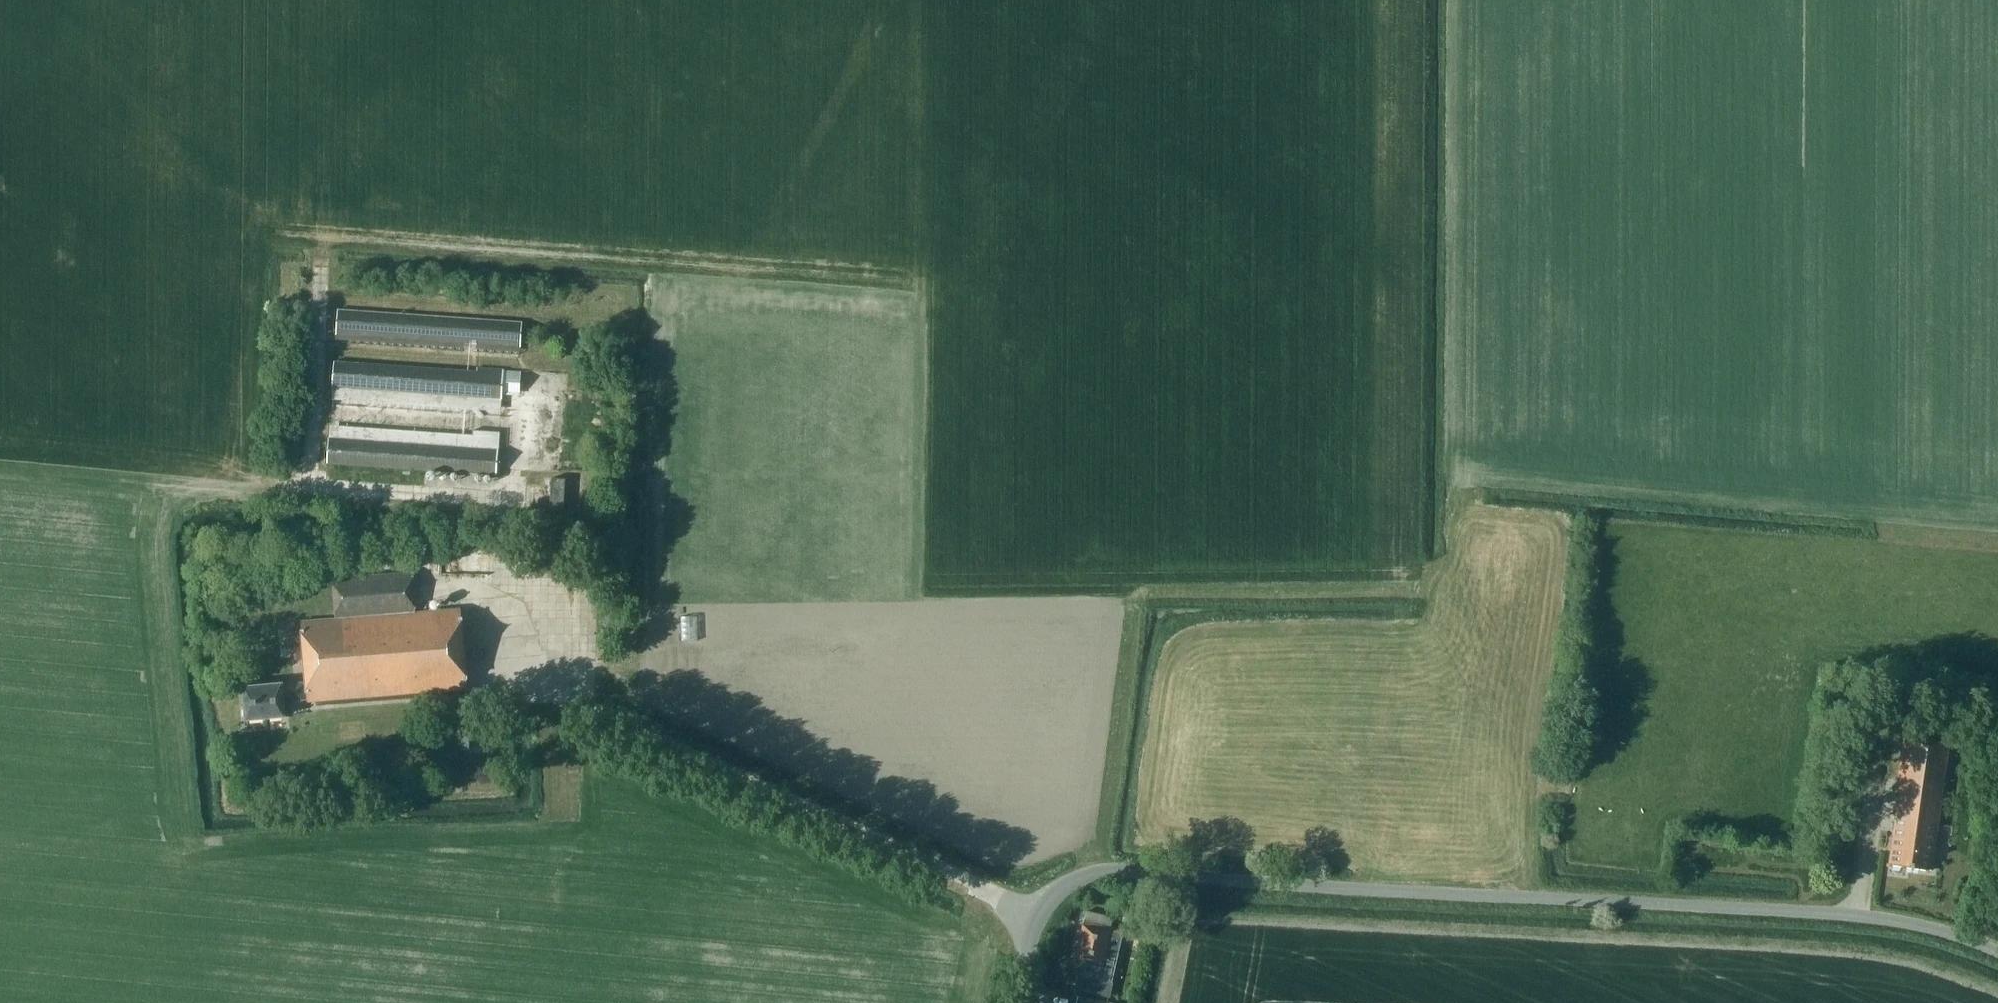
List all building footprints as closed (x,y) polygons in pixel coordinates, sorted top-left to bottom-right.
[(338,311),(337,335),(522,347),(523,324),(338,311)] [(522,371),(503,370),(503,369),(476,367),(476,371),(333,362),(331,388),(501,399),(501,392),(521,393),(522,371)] [(327,464),(496,474),(499,433),(475,431),(475,435),(329,426),(327,464)] [(550,508),(564,508),(566,479),(552,479),(550,508)] [(416,612),(412,571),(331,578),(335,619),(299,622),(305,682),(281,684),(243,688),(247,720),(285,716),(283,702),(307,701),(307,703),(467,689),(460,608),(416,612)] [(1952,744),(1901,737),(1896,778),(1900,778),(1889,866),(1935,872),(1952,744)] [(1135,892),(1148,893),(1149,884),(1135,884),(1135,892)] [(1112,982),(1123,929),(1112,927),(1114,918),(1085,912),(1076,959),(1085,961),(1082,976),(1112,982)]
